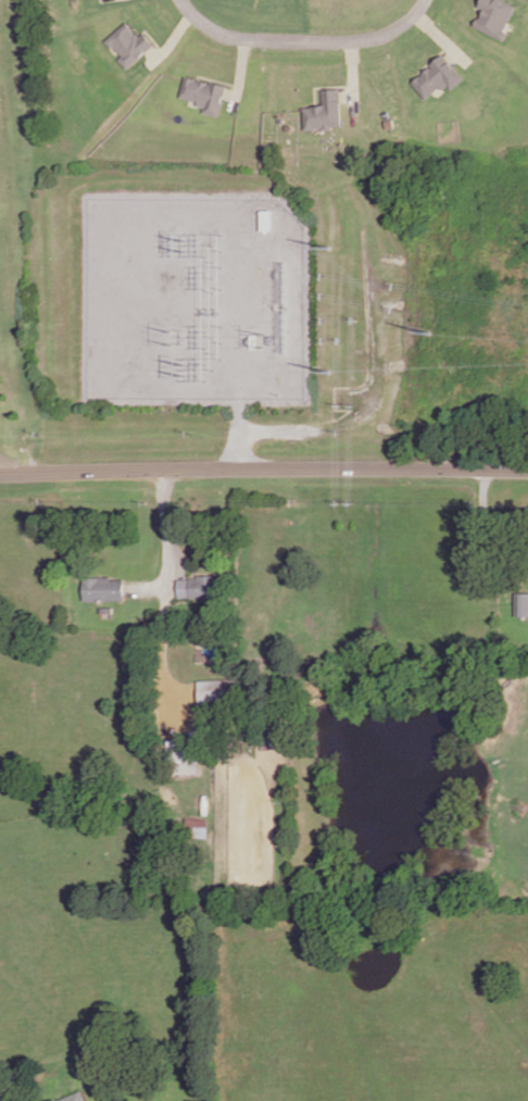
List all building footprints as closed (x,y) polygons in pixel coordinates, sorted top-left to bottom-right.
[(481,4),(487,8),(486,9),(482,16),(480,15),(476,23),(505,38),(508,30),(504,28),(516,4),(508,0),(484,0),(481,4)] [(120,57),(127,65),(155,42),(144,30),(139,35),(137,32),(135,33),(131,28),(134,27),(127,21),(105,38),(112,46),(115,42),(124,53),(120,57)] [(445,52),(433,63),(436,65),(433,67),(432,65),(426,71),(427,73),(425,74),(423,76),(422,75),(415,80),(428,97),(442,85),(444,87),(451,82),(454,86),(465,76),(445,52)] [(226,85),(211,80),(211,84),(206,83),(208,80),(200,78),(200,79),(197,78),(194,78),(196,77),(185,75),(179,95),(198,100),(197,103),(204,105),(202,111),(217,114),(226,85)] [(323,88),(339,87),(341,124),(331,124),(331,128),(324,128),(324,124),(315,125),(315,127),(304,128),(303,109),(303,107),(312,105),(312,104),(315,104),(324,103),(323,88)] [(387,120),(389,127),(397,125),(394,117),(387,120)] [(272,210),(261,210),(261,231),(272,231),(272,210)] [(197,579),(197,577),(216,576),(216,580),(223,580),(223,598),(178,599),(177,580),(197,579)] [(81,579),(110,578),(110,583),(124,581),(125,602),(81,604),(81,579)] [(517,592),(527,592),(527,614),(517,614),(517,592)] [(197,685),(200,723),(239,720),(236,681),(197,685)] [(180,750),(181,776),(197,775),(196,750),(180,750)] [(208,818),(186,818),(186,837),(207,837),(208,818)] [(76,1090),(47,1100),(80,1100),(76,1090)]
